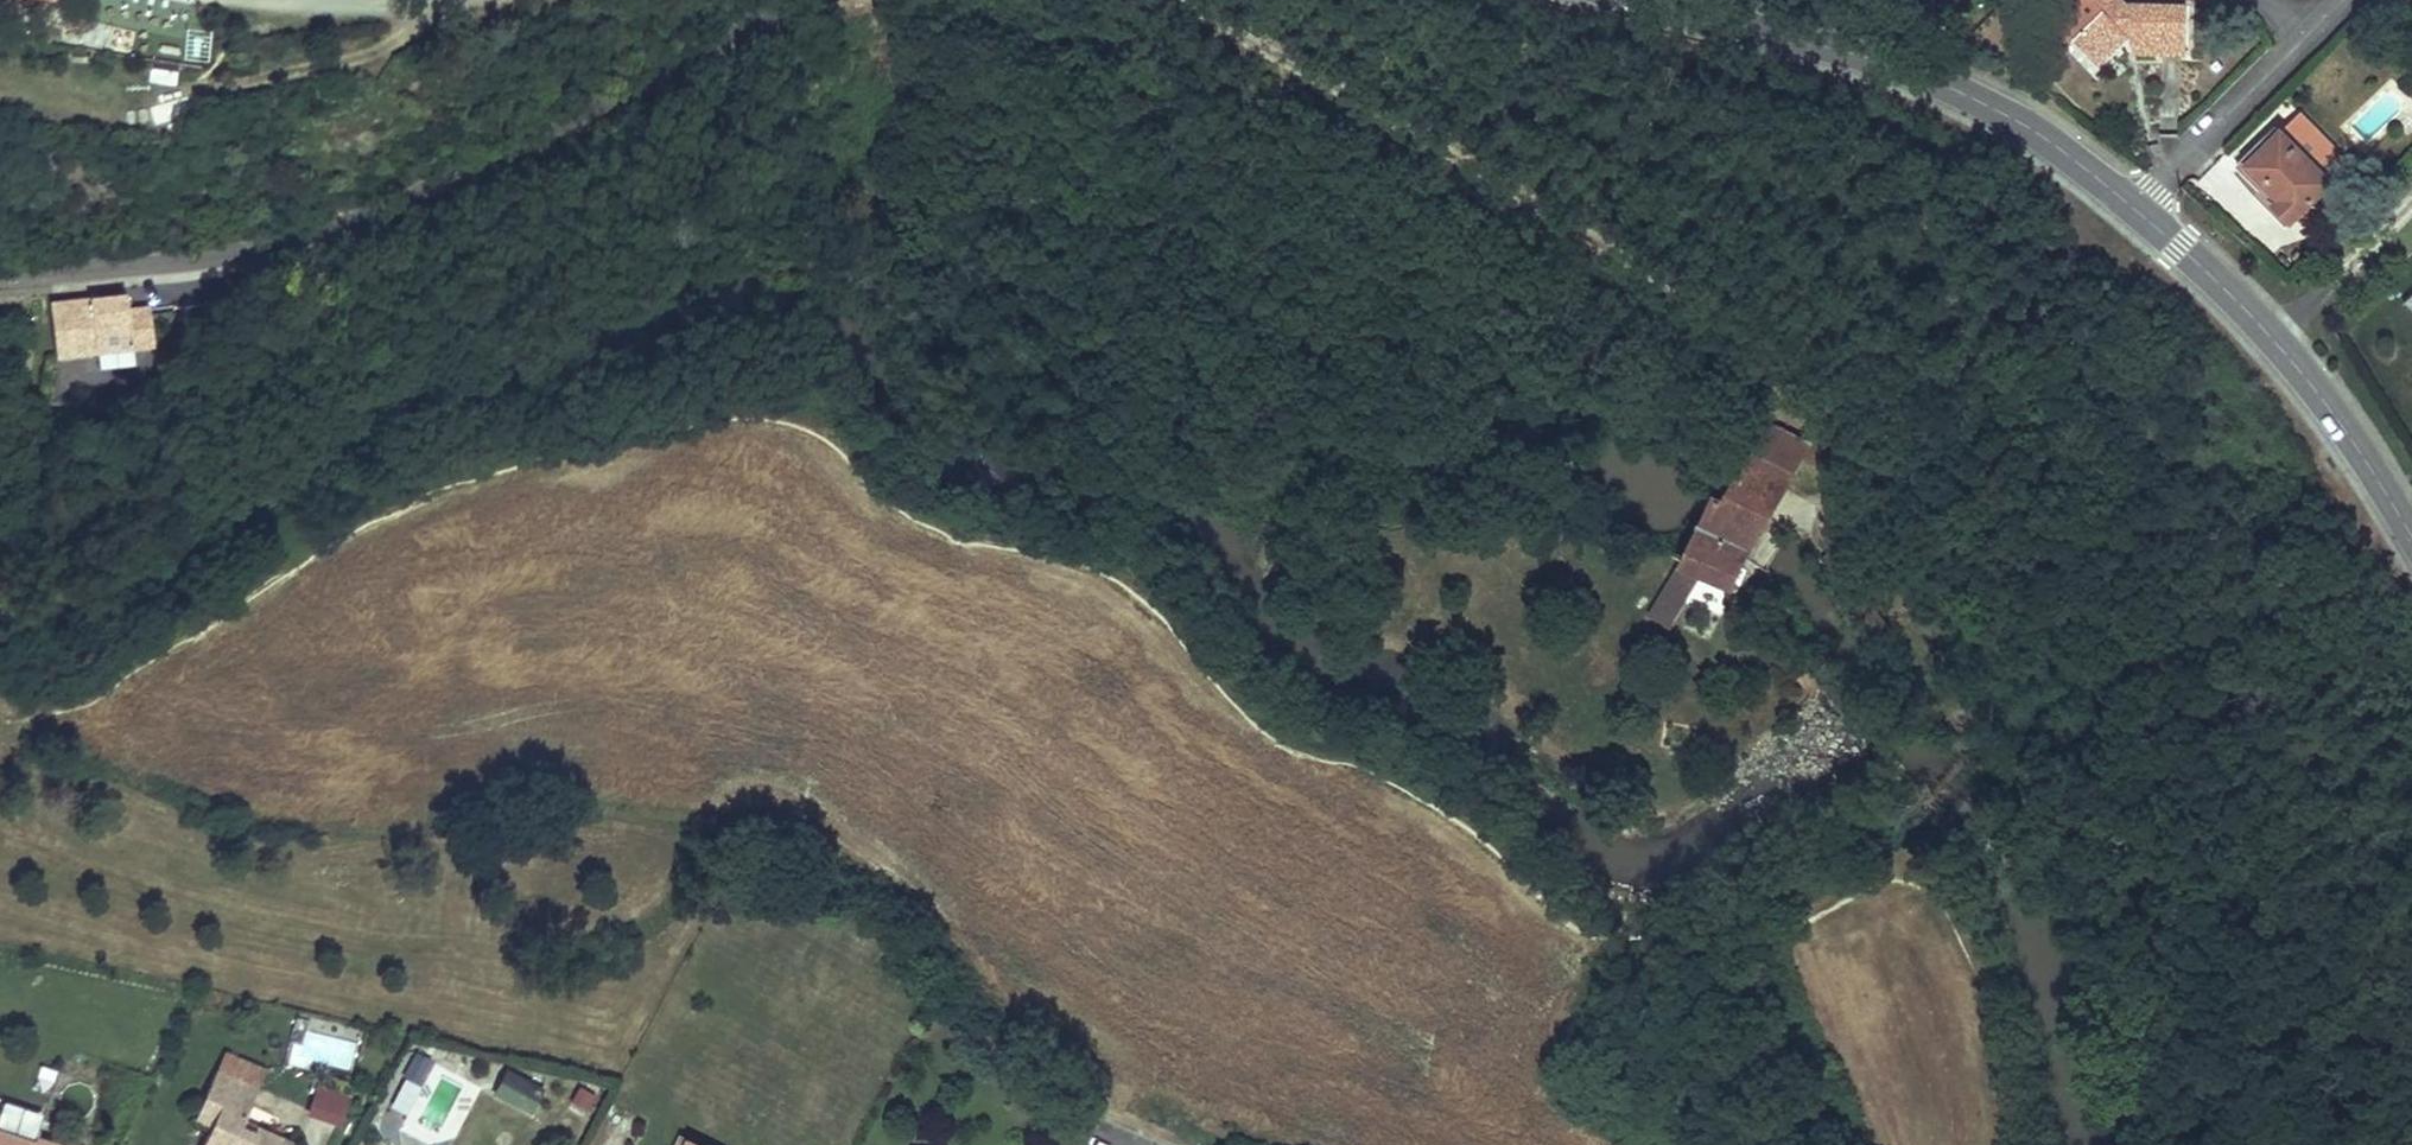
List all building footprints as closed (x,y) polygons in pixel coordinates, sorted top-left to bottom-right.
[(2183,54),(2186,6),(2119,1),(2118,0),(2089,0),(2099,11),(2070,36),(2095,63),(2120,40),(2129,40),(2131,52),(2183,54)] [(2324,184),(2337,170),(2304,140),(2295,150),(2276,132),(2243,164),(2277,196),(2268,206),(2263,211),(2283,229),(2287,225),(2324,184)] [(2304,140),(2337,170),(2341,166),(2308,136),(2304,140)] [(2277,196),(2243,164),(2235,174),(2268,206),(2277,196)] [(2339,198),(2324,184),(2287,225),(2302,239),(2339,198)] [(127,288),(50,299),(58,351),(155,336),(150,300),(129,303),(127,288)] [(1799,467),(1809,449),(1765,424),(1720,501),(1715,498),(1677,561),(1648,611),(1674,626),(1705,572),(1728,586),(1753,544),(1764,525),(1799,467)] [(1823,458),(1809,449),(1799,467),(1813,475),(1823,458)] [(435,1062),(418,1052),(403,1077),(409,1080),(420,1087),(435,1062)] [(204,1103),(220,1111),(209,1131),(200,1144),(279,1144),(262,1136),(257,1144),(242,1135),(247,1127),(264,1097),(258,1094),(268,1076),(234,1057),(223,1074),(221,1073),(204,1103)] [(545,1090),(510,1072),(497,1096),(533,1114),(545,1090)] [(420,1087),(409,1080),(393,1106),(405,1113),(420,1087)] [(350,1094),(318,1085),(310,1115),(342,1123),(350,1094)] [(597,1095),(581,1087),(571,1105),(587,1114),(597,1095)] [(220,1111),(204,1103),(194,1122),(209,1131),(220,1111)] [(257,1144),(262,1136),(247,1127),(242,1135),(257,1144)] [(39,1138),(37,1144),(0,1132),(0,1144),(60,1144),(39,1138)] [(683,1134),(678,1144),(704,1144),(683,1134)]
